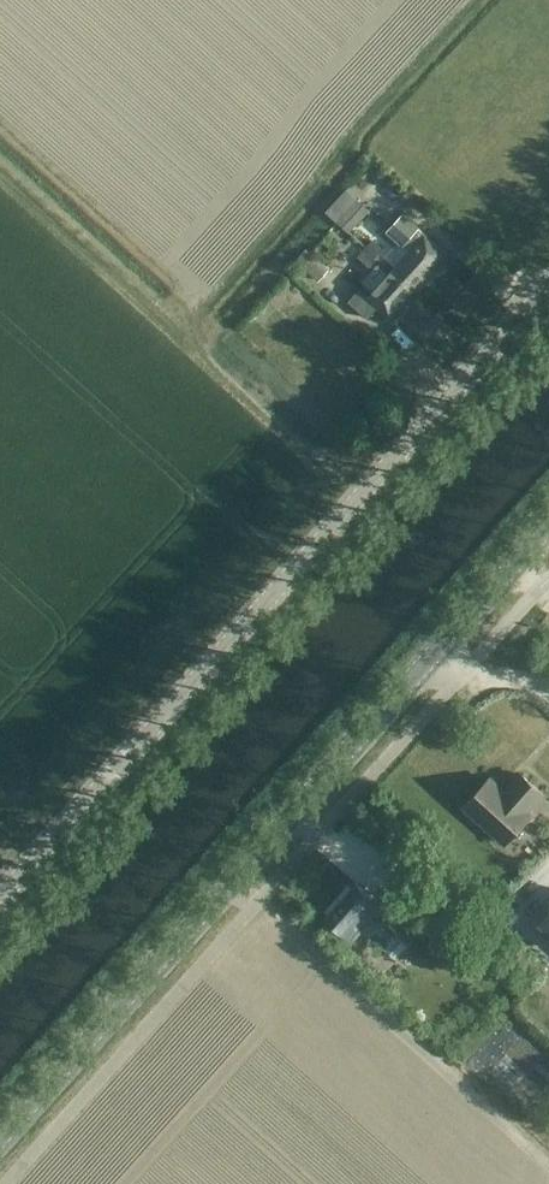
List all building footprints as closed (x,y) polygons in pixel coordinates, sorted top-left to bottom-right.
[(325,212),(348,233),(368,210),(345,190),(325,212)] [(393,274),(382,264),(366,282),(377,292),(373,297),(360,286),(348,300),(368,317),(380,304),(394,316),(449,252),(428,234),(427,234),(403,211),(386,230),(398,240),(383,256),(397,269),(393,274)] [(367,269),(384,249),(372,239),(355,259),(367,269)] [(295,260),(318,280),(328,268),(306,248),(295,260)] [(490,776),(464,805),(505,842),(531,813),(527,810),(543,792),(521,773),(505,790),(490,776)] [(381,905),(386,899),(380,893),(375,898),(356,880),(323,916),(351,941),(382,906),(381,905)] [(538,922),(548,932),(548,909),(538,922)] [(384,944),(397,929),(383,917),(370,933),(384,944)]
